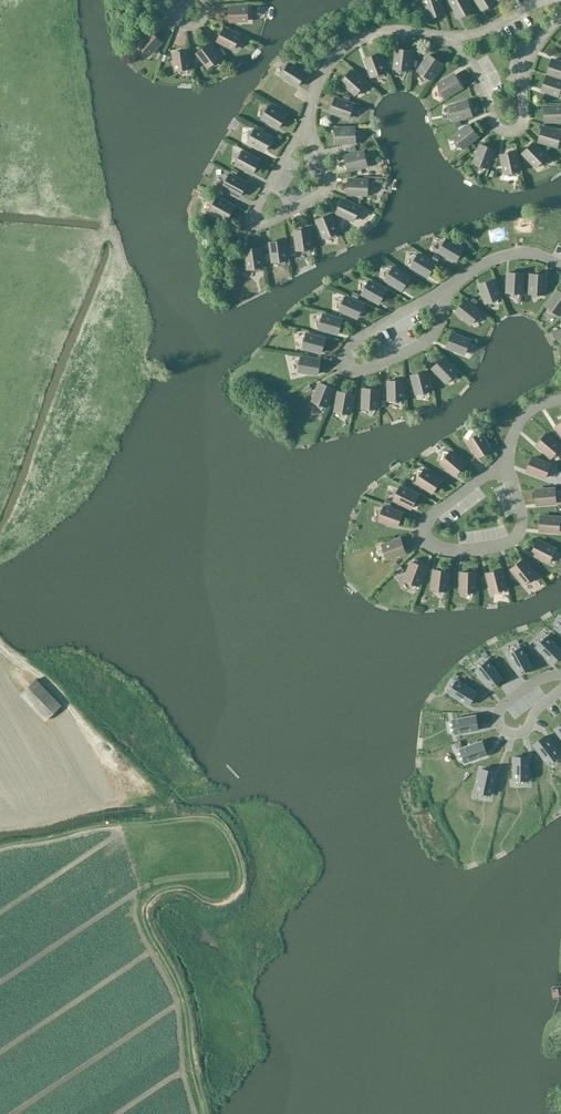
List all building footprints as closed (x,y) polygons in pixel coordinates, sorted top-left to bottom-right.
[(427,7),(426,8),(428,11),(431,18),(444,13),(439,0),(424,0),(427,7)] [(454,7),(454,8),(457,11),(460,18),(472,11),(466,0),(451,0),(454,7)] [(477,0),(476,1),(479,4),(483,10),(495,3),(493,0),(477,0)] [(230,7),(231,21),(236,21),(240,22),(240,20),(248,20),(248,7),(230,7)] [(224,28),(218,40),(223,43),(226,46),(227,45),(234,48),(240,36),(224,28)] [(161,42),(152,32),(139,45),(149,55),(155,49),(156,49),(158,45),(161,42)] [(218,60),(220,59),(209,45),(198,53),(201,57),(203,61),(204,61),(209,67),(213,64),(215,66),(219,64),(218,60)] [(396,61),(395,69),(397,69),(397,70),(405,74),(407,70),(409,70),(411,51),(397,49),(396,56),(395,60),(396,61)] [(186,67),(189,67),(186,50),(172,52),(173,56),(172,61),(174,61),(175,69),(180,68),(181,71),(185,72),(186,67)] [(370,69),(373,77),(375,76),(375,77),(383,77),(384,73),(386,72),(379,53),(366,58),(368,65),(368,69),(370,69)] [(429,78),(430,79),(441,63),(430,55),(426,61),(422,63),(423,65),(419,71),(421,73),(420,73),(425,80),(429,78)] [(560,77),(560,61),(557,61),(552,60),(548,73),(560,77)] [(283,73),(281,75),(288,80),(288,81),(292,82),(298,86),(306,74),(289,63),(288,65),(284,65),(282,73),(283,73)] [(350,89),(356,94),(358,93),(366,89),(364,86),(366,84),(351,71),(342,81),(347,86),(349,90),(350,89)] [(445,81),(440,84),(438,85),(439,87),(440,95),(444,95),(445,97),(462,87),(455,75),(449,78),(445,79),(445,81)] [(547,91),(550,94),(551,93),(559,95),(560,89),(560,81),(546,76),(542,90),(547,91)] [(330,111),(337,114),(341,116),(342,115),(349,118),(350,115),(351,116),(356,110),(353,107),(354,105),(335,98),(330,111)] [(452,118),(453,120),(472,115),(468,101),(461,103),(457,103),(457,105),(449,107),(450,109),(449,110),(448,118),(452,118)] [(263,115),(262,118),(269,122),(269,123),(273,124),(279,128),(286,116),(269,106),(268,107),(264,107),(263,115)] [(552,121),(556,122),(557,121),(560,120),(560,106),(544,107),(545,121),(552,121)] [(463,148),(478,135),(469,125),(464,129),(460,131),(460,132),(454,137),(456,139),(455,140),(457,147),(461,146),(463,148)] [(546,143),(549,145),(550,144),(558,146),(559,144),(560,142),(560,133),(542,127),(539,141),(546,143)] [(336,143),(343,142),(347,144),(348,142),(356,142),(356,139),(357,139),(360,132),(356,130),(355,128),(336,129),(336,143)] [(249,139),(248,141),(255,145),(255,147),(259,147),(266,151),(272,138),(255,129),(254,131),(250,130),(249,139)] [(523,153),(528,158),(530,162),(531,161),(537,167),(539,165),(539,166),(547,162),(546,158),(547,157),(533,143),(523,153)] [(485,167),(487,168),(494,149),(481,144),(479,151),(476,154),(477,155),(474,163),(477,164),(477,165),(482,170),(485,167)] [(237,162),(236,164),(243,168),(243,169),(247,170),(253,173),(260,161),(242,152),(241,153),(237,153),(236,161),(237,162)] [(355,168),(360,169),(360,167),(368,165),(367,163),(368,163),(369,154),(365,154),(364,152),(345,156),(348,170),(355,168)] [(506,174),(508,173),(509,174),(517,176),(518,171),(520,171),(515,152),(502,155),(503,162),(503,166),(504,166),(506,174)] [(224,184),(223,187),(230,190),(230,192),(234,193),(241,196),(247,184),(230,174),(229,176),(224,176),(224,184)] [(360,194),(368,194),(368,192),(369,192),(372,184),(368,182),(368,180),(349,180),(348,193),(355,194),(359,195),(360,194)] [(211,208),(210,210),(217,214),(217,215),(221,216),(228,219),(234,207),(217,198),(216,199),(212,199),(211,207),(211,208)] [(336,212),(343,215),(346,218),(347,217),(355,220),(356,218),(362,213),(360,210),(360,208),(342,199),(336,212)] [(322,230),(325,238),(327,237),(328,237),(336,237),(336,233),(338,232),(330,214),(318,219),(320,226),(320,230),(322,230)] [(297,242),(298,250),(300,250),(301,250),(308,253),(310,248),(312,248),(309,228),(295,230),(296,238),(295,242),(297,242)] [(445,238),(443,240),(439,239),(438,248),(439,248),(437,250),(444,255),(444,256),(448,257),(455,261),(462,249),(445,238)] [(272,254),(273,262),(276,262),(284,264),(285,260),(287,260),(284,240),(271,242),(272,249),(271,254),(272,254)] [(247,261),(249,269),(251,269),(259,271),(260,267),(262,267),(259,247),(246,249),(247,256),(246,261),(247,261)] [(418,254),(417,256),(412,255),(411,263),(412,264),(411,266),(417,270),(417,272),(421,272),(428,276),(435,265),(418,254)] [(392,268),(391,270),(387,269),(386,277),(387,277),(385,280),(392,284),(392,285),(396,286),(402,290),(409,278),(392,268)] [(518,298),(520,294),(522,294),(523,274),(509,273),(509,281),(507,285),(508,285),(508,293),(511,293),(511,294),(518,298)] [(530,294),(532,295),(534,299),(541,296),(541,295),(544,296),(545,288),(546,287),(545,283),(546,275),(532,274),(530,294)] [(498,304),(498,299),(500,298),(493,280),(480,284),(482,292),(482,296),(484,296),(487,303),(489,302),(489,303),(498,304)] [(369,281),(367,283),(363,282),(362,291),(363,291),(362,293),(368,297),(368,299),(373,299),(379,303),(386,291),(369,281)] [(549,310),(547,314),(556,316),(556,315),(558,316),(560,313),(560,294),(558,292),(547,308),(549,310)] [(345,297),(344,299),(339,298),(340,307),(339,309),(346,313),(346,314),(351,314),(358,317),(363,305),(345,297)] [(481,319),(479,315),(480,313),(464,301),(456,312),(462,316),(464,320),(465,319),(472,324),(473,322),(474,323),(481,319)] [(323,314),(322,316),(317,317),(319,325),(320,325),(319,328),(327,330),(327,332),(331,331),(338,333),(342,320),(323,314)] [(306,333),(305,335),(301,336),(302,344),(303,344),(302,347),(309,349),(310,351),(314,350),(321,353),(325,339),(306,333)] [(473,346),(469,343),(470,341),(451,334),(446,347),(453,349),(457,352),(458,351),(465,354),(466,352),(467,352),(473,346)] [(300,357),(300,360),(295,360),(298,368),(298,369),(298,371),(306,373),(306,374),(310,373),(318,375),(320,361),(300,357)] [(441,377),(446,382),(448,381),(449,381),(457,379),(455,374),(457,373),(443,358),(433,368),(438,373),(439,377),(441,377)] [(428,397),(428,393),(430,392),(426,372),(412,376),(414,383),(413,387),(415,388),(417,395),(419,395),(420,395),(428,397)] [(400,406),(402,401),(404,401),(403,381),(389,382),(389,389),(388,393),(389,394),(390,402),(392,402),(392,403),(400,406)] [(321,410),(324,406),(326,407),(333,388),(320,383),(318,390),(315,394),(316,395),(313,402),(316,403),(315,404),(321,410)] [(373,414),(375,410),(377,410),(378,390),(364,389),(364,397),(362,401),(364,401),(363,409),(366,409),(366,410),(373,414)] [(346,418),(348,414),(350,414),(353,394),(339,392),(338,400),(336,404),(338,404),(337,412),(339,413),(346,418)] [(478,435),(474,433),(470,440),(470,441),(468,442),(472,449),(471,450),(475,452),(479,459),(490,451),(480,434),(478,435)] [(560,447),(544,435),(536,445),(542,450),(544,454),(545,453),(551,458),(553,456),(554,457),(560,453),(559,449),(560,447)] [(448,454),(444,453),(442,461),(443,461),(441,463),(447,468),(446,470),(450,471),(456,476),(465,466),(450,453),(448,454)] [(552,470),(549,467),(549,465),(530,458),(525,471),(533,473),(536,476),(537,475),(545,478),(545,475),(546,476),(552,470)] [(424,471),(422,473),(418,471),(416,480),(417,480),(416,482),(422,487),(422,488),(426,489),(432,494),(440,483),(424,471)] [(400,488),(399,490),(394,489),(394,497),(395,498),(393,500),(400,504),(400,505),(405,506),(411,509),(418,497),(400,488)] [(559,493),(555,492),(554,489),(534,491),(535,505),(543,504),(547,506),(547,504),(555,503),(555,501),(556,501),(559,493)] [(380,507),(379,509),(374,509),(375,517),(376,517),(375,520),(382,523),(383,524),(387,524),(394,527),(399,514),(380,507)] [(559,520),(559,518),(539,517),(538,531),(546,531),(550,533),(551,532),(558,532),(558,529),(559,529),(560,526),(560,521),(559,520)] [(401,537),(381,544),(382,547),(378,550),(384,557),(386,556),(387,560),(407,553),(401,537)] [(557,555),(553,552),(554,550),(536,541),(530,553),(537,556),(540,560),(541,559),(548,562),(549,560),(550,560),(557,555)] [(535,584),(533,579),(535,578),(522,562),(511,571),(516,577),(518,581),(519,581),(524,587),(526,585),(527,586),(535,584)] [(409,594),(412,591),(414,591),(422,573),(409,567),(406,574),(403,577),(404,579),(401,586),(404,587),(403,588),(409,594)] [(502,594),(502,590),(504,589),(500,570),(486,572),(488,580),(487,584),(489,585),(491,592),(493,592),(502,594)] [(469,595),(471,591),(474,591),(474,571),(460,571),(460,578),(458,582),(460,583),(460,591),(462,591),(462,592),(469,595)] [(446,574),(433,572),(432,580),(430,584),(431,584),(430,592),(433,592),(433,593),(440,598),(442,594),(444,594),(446,574)] [(547,636),(536,647),(552,663),(560,655),(560,650),(547,636)] [(522,647),(508,654),(519,674),(532,667),(522,647)] [(502,678),(488,660),(476,670),(490,687),(502,678)] [(61,705),(36,678),(19,695),(44,721),(61,705)] [(477,692),(457,680),(449,693),(469,705),(477,692)] [(475,715),(453,719),(456,734),(478,730),(475,715)] [(545,736),(533,745),(546,763),(559,754),(545,736)] [(482,740),(461,748),(466,762),(487,755),(482,740)] [(529,757),(513,757),(513,779),(529,779),(529,757)] [(496,772),(481,769),(476,790),(491,794),(496,772)]
